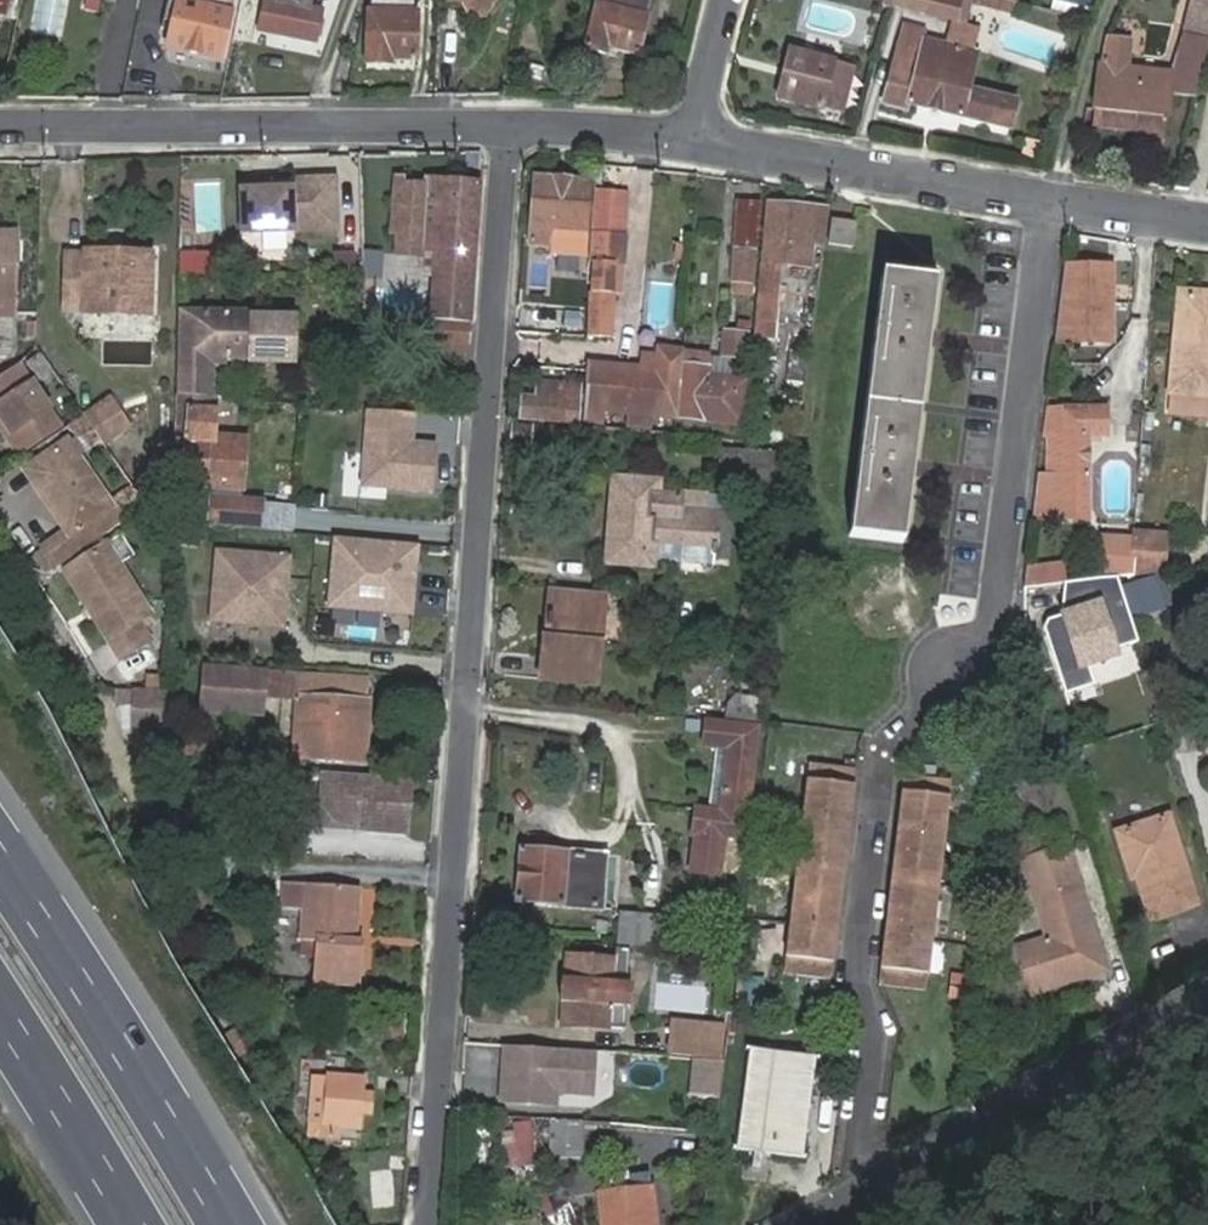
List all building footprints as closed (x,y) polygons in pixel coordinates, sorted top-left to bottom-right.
[(57,33),(62,0),(40,0),(36,30),(57,33)] [(169,22),(177,23),(172,49),(225,59),(237,0),(173,0),(169,22)] [(260,25),(314,35),(319,8),(309,6),(310,0),(265,0),(260,25)] [(368,11),(412,13),(412,0),(370,0),(368,11)] [(449,5),(464,6),(472,21),(481,21),(493,0),(449,0),(449,5)] [(588,53),(607,58),(609,50),(639,57),(649,19),(646,19),(650,0),(600,0),(588,53)] [(931,15),(935,0),(894,0),(891,7),(900,10),(901,6),(931,15)] [(931,15),(969,26),(978,0),(935,0),(931,15)] [(1195,98),(1207,49),(1207,0),(1198,0),(1188,34),(1166,77),(1122,73),(1125,46),(1103,45),(1100,70),(1097,70),(1093,111),(1136,117),(1135,135),(1164,138),(1168,94),(1195,98)] [(368,11),(365,61),(389,62),(390,59),(412,60),(415,13),(412,13),(368,11)] [(906,31),(901,47),(926,54),(931,38),(906,31)] [(901,47),(882,110),(908,117),(913,100),(1012,128),(1020,100),(973,87),(983,52),(931,38),(926,54),(901,47)] [(790,52),(778,97),(822,108),(829,81),(846,86),(851,67),(790,52)] [(268,182),(238,183),(240,236),(334,234),(333,181),(288,182),(288,191),(269,191),(268,182)] [(394,254),(416,256),(416,255),(419,256),(418,251),(433,253),(431,279),(428,321),(434,322),(467,322),(477,184),(425,181),(424,186),(398,184),(398,193),(392,193),(391,193),(391,197),(389,231),(395,231),(394,254)] [(533,181),(530,228),(584,231),(587,185),(533,181)] [(288,182),(268,182),(269,191),(288,191),(288,182)] [(596,189),(588,339),(618,341),(627,191),(596,189)] [(737,205),(733,256),(752,258),(756,207),(737,205)] [(823,247),(828,208),(769,205),(764,267),(759,267),(756,308),(758,310),(755,342),(778,344),(781,317),(771,316),(776,268),(809,269),(810,245),(823,247)] [(833,219),(831,244),(855,247),(858,222),(833,219)] [(11,245),(11,235),(0,234),(0,245),(11,245)] [(11,297),(11,245),(0,245),(0,297),(11,297)] [(178,250),(176,270),(215,272),(216,252),(178,250)] [(353,272),(353,250),(329,250),(329,271),(353,272)] [(419,256),(416,255),(416,256),(418,275),(431,279),(433,253),(418,251),(419,256)] [(110,259),(110,253),(85,252),(85,256),(64,255),(63,311),(83,311),(83,315),(148,316),(149,254),(122,254),(121,260),(110,259)] [(752,258),(733,256),(731,285),(749,286),(752,258)] [(1114,264),(1066,263),(1056,340),(1112,341),(1114,264)] [(924,327),(932,329),(938,280),(881,273),(852,534),(906,541),(914,474),(906,473),(908,456),(916,457),(923,408),(931,345),(922,345),(924,327)] [(1176,341),(1181,342),(1180,355),(1171,354),(1169,390),(1207,394),(1207,298),(1181,296),(1176,341)] [(202,395),(202,381),(203,354),(247,355),(247,351),(264,352),(264,358),(282,358),(283,352),(287,352),(289,318),(249,318),(249,314),(180,312),(177,393),(202,395)] [(433,346),(465,348),(467,322),(434,322),(433,346)] [(932,337),(932,329),(924,327),(922,345),(931,345),(932,337)] [(778,344),(755,342),(754,361),(777,363),(778,344)] [(589,368),(585,410),(675,420),(680,356),(657,354),(654,374),(589,368)] [(680,356),(675,420),(738,426),(742,383),(705,379),(706,359),(680,356)] [(7,433),(18,450),(53,426),(13,366),(0,374),(0,424),(7,433)] [(205,395),(245,398),(245,384),(202,381),(202,395),(205,395)] [(522,397),(520,414),(579,419),(583,385),(556,382),(554,399),(522,397)] [(173,392),(172,405),(181,406),(204,408),(205,395),(202,395),(177,393),(173,392)] [(172,405),(171,438),(181,438),(181,406),(172,405)] [(181,406),(181,438),(182,477),(195,479),(195,485),(238,487),(241,436),(207,435),(208,408),(204,408),(181,406)] [(1106,407),(1047,407),(1044,432),(1047,432),(1048,475),(1039,474),(1033,515),(1088,516),(1088,432),(1106,432),(1106,407)] [(418,411),(364,408),(359,488),(433,492),(436,443),(416,442),(418,411)] [(76,412),(60,423),(69,435),(85,424),(76,412)] [(94,436),(85,424),(69,435),(78,448),(94,436)] [(510,428),(509,443),(523,445),(525,428),(510,428)] [(106,504),(59,438),(24,462),(55,506),(48,510),(65,534),(74,547),(120,515),(111,502),(106,504)] [(720,450),(719,482),(779,486),(781,453),(720,450)] [(906,473),(914,474),(915,467),(916,457),(908,456),(906,473)] [(55,506),(24,462),(18,467),(48,510),(55,506)] [(612,479),(606,560),(650,564),(652,542),(713,546),(717,509),(722,508),(723,495),(680,492),(680,497),(653,494),(653,483),(612,479)] [(111,502),(120,515),(140,502),(126,481),(105,495),(111,502)] [(208,525),(259,530),(261,499),(210,496),(208,525)] [(1166,532),(1132,531),(1128,575),(1164,571),(1166,532)] [(65,534),(40,552),(50,565),(74,547),(65,534)] [(1131,537),(1102,535),(1101,579),(1115,577),(1128,575),(1131,537)] [(421,544),(334,537),(328,608),(414,616),(421,544)] [(147,607),(100,540),(67,564),(98,608),(92,612),(121,653),(149,634),(136,616),(147,607)] [(293,556),(218,549),(211,621),(286,628),(293,556)] [(92,612),(98,608),(67,564),(61,568),(92,612)] [(1101,579),(1062,583),(1058,615),(1044,619),(1067,693),(1094,683),(1087,665),(1116,657),(1112,649),(1136,642),(1115,577),(1101,579)] [(1123,587),(1132,617),(1164,607),(1155,578),(1123,587)] [(602,590),(545,583),(540,628),(536,628),(532,672),(591,679),(602,590)] [(365,703),(367,680),(284,672),(201,665),(197,707),(263,713),(266,694),(297,697),(292,760),(363,766),(368,703),(365,703)] [(163,684),(134,683),(132,719),(163,720),(163,684)] [(693,831),(744,837),(756,728),(707,722),(704,746),(726,748),(719,813),(695,811),(693,831)] [(845,802),(854,803),(857,771),(811,765),(786,975),(833,980),(836,949),(828,949),(830,928),(833,906),(841,907),(848,847),(839,846),(842,823),(845,802)] [(894,956),(884,955),(881,988),(928,992),(952,782),(904,776),(901,809),(912,810),(909,831),(906,853),(896,852),(889,914),(898,916),(897,935),(894,956)] [(411,784),(322,777),(319,808),(332,825),(362,827),(362,836),(406,840),(411,784)] [(851,824),(854,803),(845,802),(842,823),(843,823),(851,824)] [(912,810),(901,809),(899,830),(909,831),(912,810)] [(1117,832),(1131,878),(1138,877),(1151,920),(1197,904),(1170,816),(1117,832)] [(848,847),(851,824),(843,823),(842,823),(839,846),(848,847)] [(1056,824),(1014,838),(1022,861),(1064,847),(1056,824)] [(899,830),(898,830),(896,852),(906,853),(909,831),(899,830)] [(611,855),(521,847),(516,903),(606,911),(611,855)] [(1045,939),(1017,948),(1031,993),(1056,985),(1053,977),(1078,970),(1080,977),(1104,970),(1065,847),(1064,847),(1022,861),(1021,861),(1045,939)] [(303,913),(304,888),(283,887),(282,912),(303,913)] [(303,913),(301,943),(314,942),(313,959),(311,984),(359,988),(361,945),(354,944),(343,944),(343,935),(354,936),(357,891),(304,888),(303,913)] [(830,928),(839,928),(841,907),(833,906),(830,928)] [(654,949),(658,915),(615,910),(611,944),(654,949)] [(886,934),(897,935),(898,916),(889,914),(886,934)] [(828,949),(836,949),(839,928),(830,928),(828,949)] [(886,934),(884,955),(894,956),(897,935),(886,934)] [(354,944),(354,936),(343,935),(343,944),(354,944)] [(313,959),(314,942),(301,943),(299,958),(313,959)] [(563,957),(560,1024),(618,1026),(623,959),(563,957)] [(1078,970),(1053,977),(1056,985),(1080,977),(1078,970)] [(736,1003),(763,1005),(765,979),(738,977),(736,1003)] [(671,1023),(669,1053),(719,1058),(721,1027),(671,1023)] [(588,1053),(502,1049),(500,1102),(585,1105),(586,1090),(595,1090),(596,1072),(588,1072),(588,1053)] [(747,1050),(735,1150),(808,1158),(818,1059),(747,1050)] [(328,1071),(323,1120),(359,1123),(364,1076),(328,1071)] [(502,1119),(499,1166),(530,1168),(533,1121),(502,1119)] [(547,1154),(580,1155),(581,1120),(547,1119),(547,1154)] [(341,1122),(323,1120),(321,1132),(340,1134),(341,1122)] [(652,1185),(590,1188),(592,1224),(654,1224),(652,1185)]
